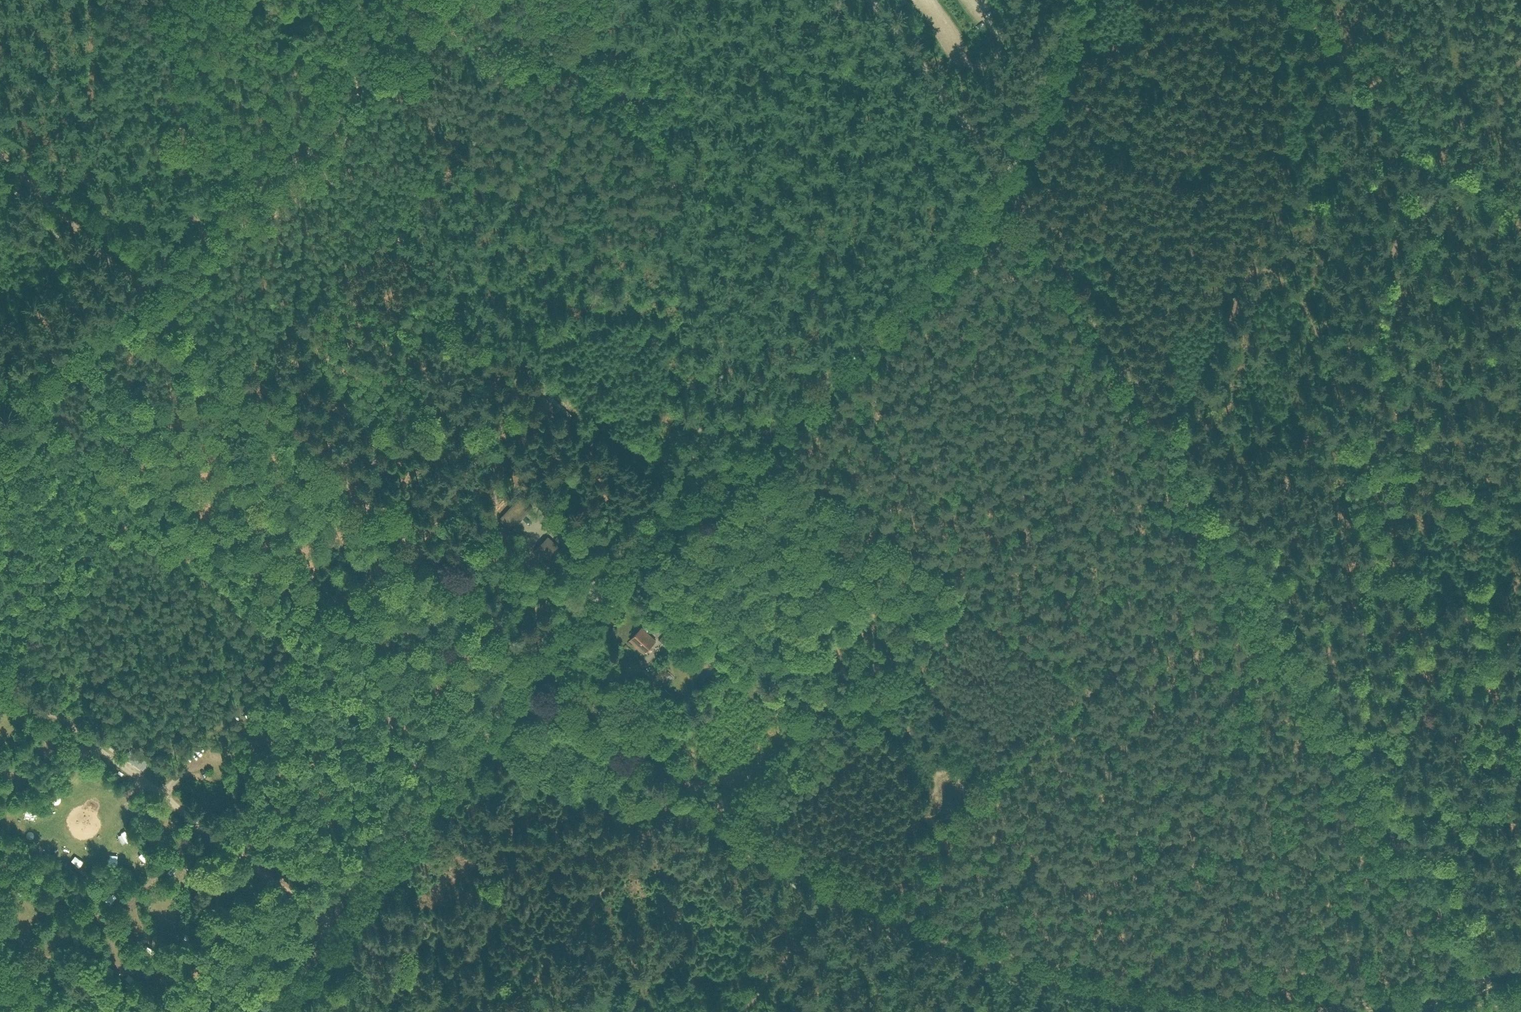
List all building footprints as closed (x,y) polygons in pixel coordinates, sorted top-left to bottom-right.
[(512,528),(532,508),(520,497),(501,517),(512,528)] [(552,568),(566,554),(548,537),(534,551),(552,568)] [(643,653),(655,641),(641,627),(629,640),(643,653)] [(671,628),(659,640),(664,645),(677,632),(671,628)] [(80,736),(73,745),(82,751),(89,742),(80,736)] [(136,766),(142,757),(130,749),(124,757),(136,766)]
